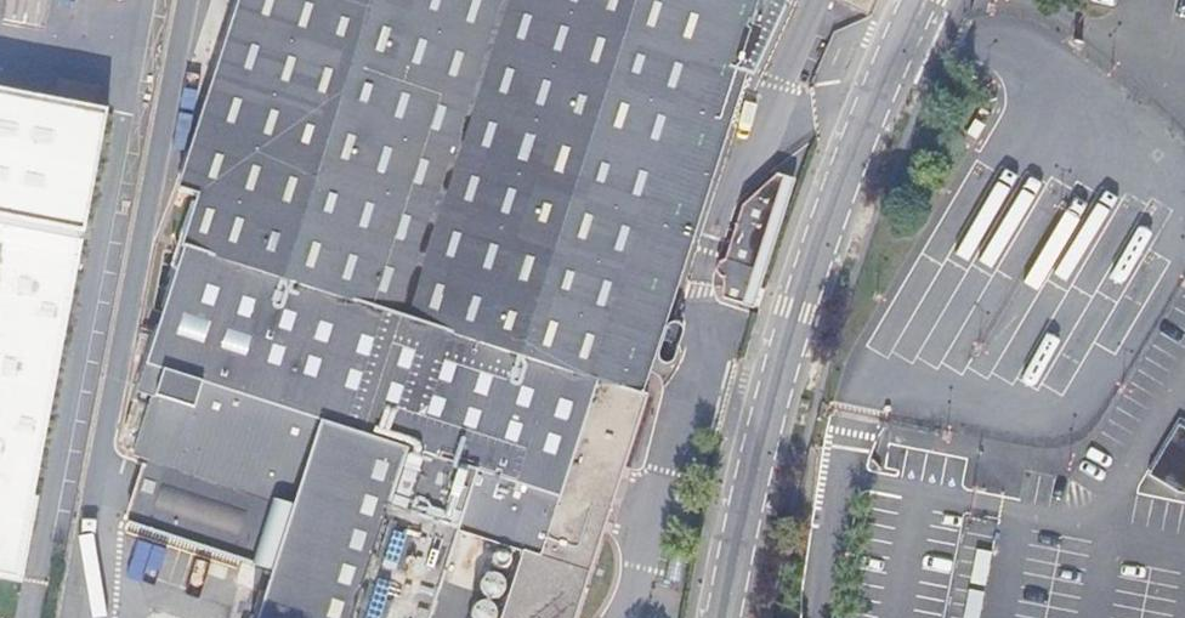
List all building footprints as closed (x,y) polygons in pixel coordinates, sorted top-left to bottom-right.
[(267,495),(443,551),(450,534),(518,554),(497,617),(572,617),(644,388),(635,385),(768,0),(230,0),(155,236),(179,244),(134,386),(146,389),(126,451),(144,457),(267,495)] [(868,12),(875,0),(847,0),(868,12)] [(16,581),(109,101),(0,80),(0,578),(16,581)] [(762,286),(796,182),(776,175),(741,210),(724,263),(716,271),(719,280),(724,284),(722,302),(754,312),(762,286)] [(1184,444),(1184,433),(1176,427),(1171,435),(1184,444)] [(1171,435),(1145,478),(1175,496),(1181,497),(1184,491),(1184,444),(1171,435)] [(122,531),(245,571),(267,495),(144,457),(122,531)] [(267,495),(245,571),(266,578),(253,617),(424,617),(443,551),(267,495)] [(245,571),(122,531),(109,571),(134,578),(123,614),(134,617),(253,617),(266,578),(245,571)]
